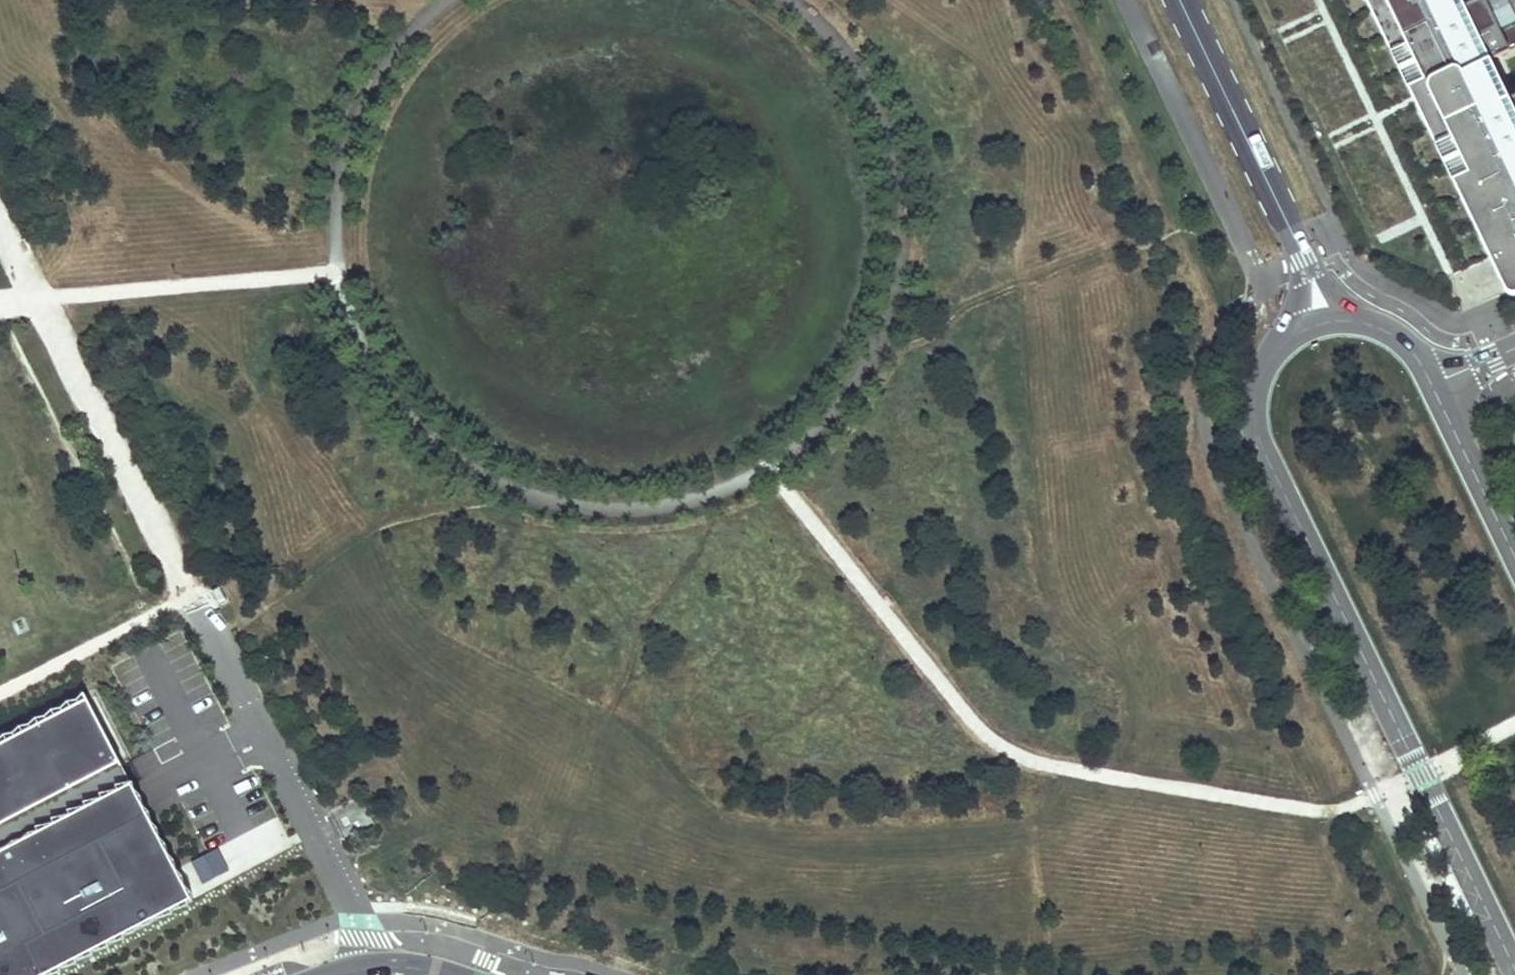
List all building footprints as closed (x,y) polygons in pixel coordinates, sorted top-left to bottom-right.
[(1370,0),(1415,95),(1459,188),(1501,277),(1511,289),(1514,289),(1514,94),(1497,103),(1479,65),(1514,48),(1514,0),(1471,0),(1453,9),(1449,0),(1370,0)] [(192,900),(89,701),(0,746),(0,974),(50,974),(192,900)]
